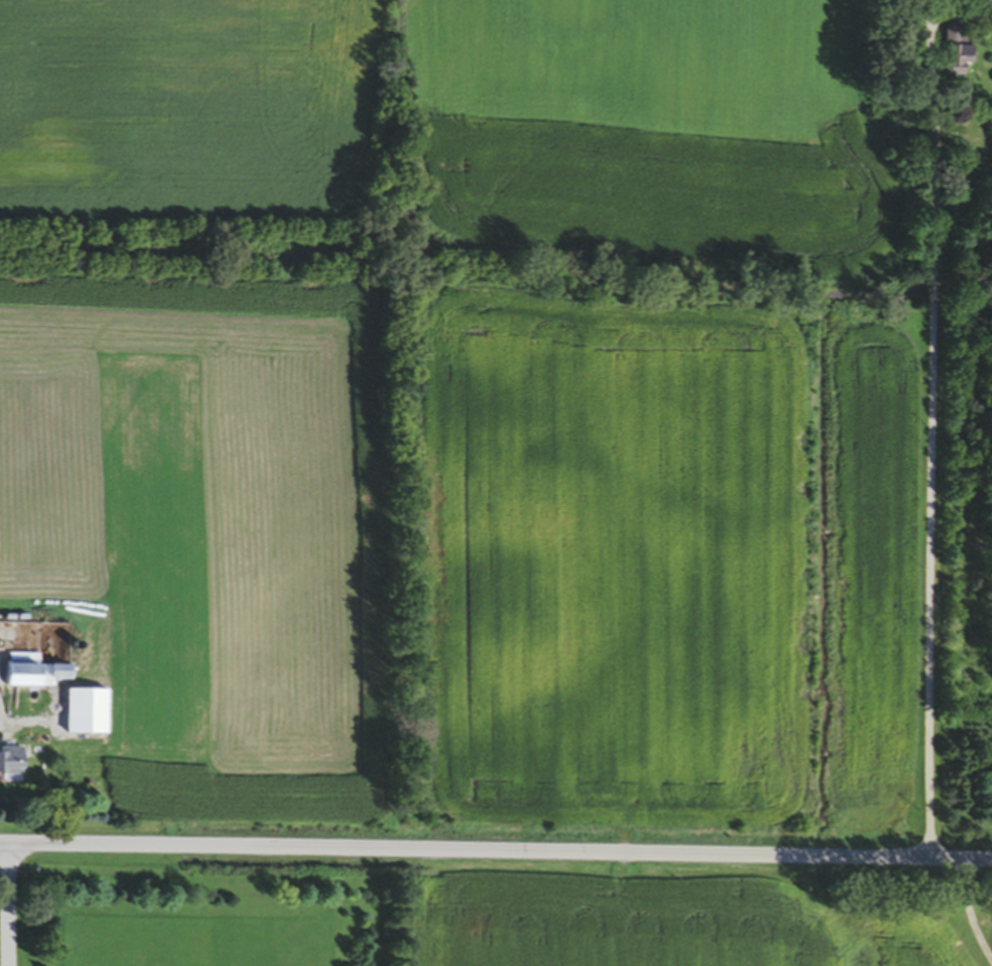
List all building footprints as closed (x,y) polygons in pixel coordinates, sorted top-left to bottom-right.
[(941,28),(940,77),(959,78),(959,67),(966,67),(967,29),(941,28)] [(49,689),(49,683),(63,683),(64,667),(0,666),(0,689),(49,689)] [(0,750),(0,779),(17,779),(17,750),(0,750)]
